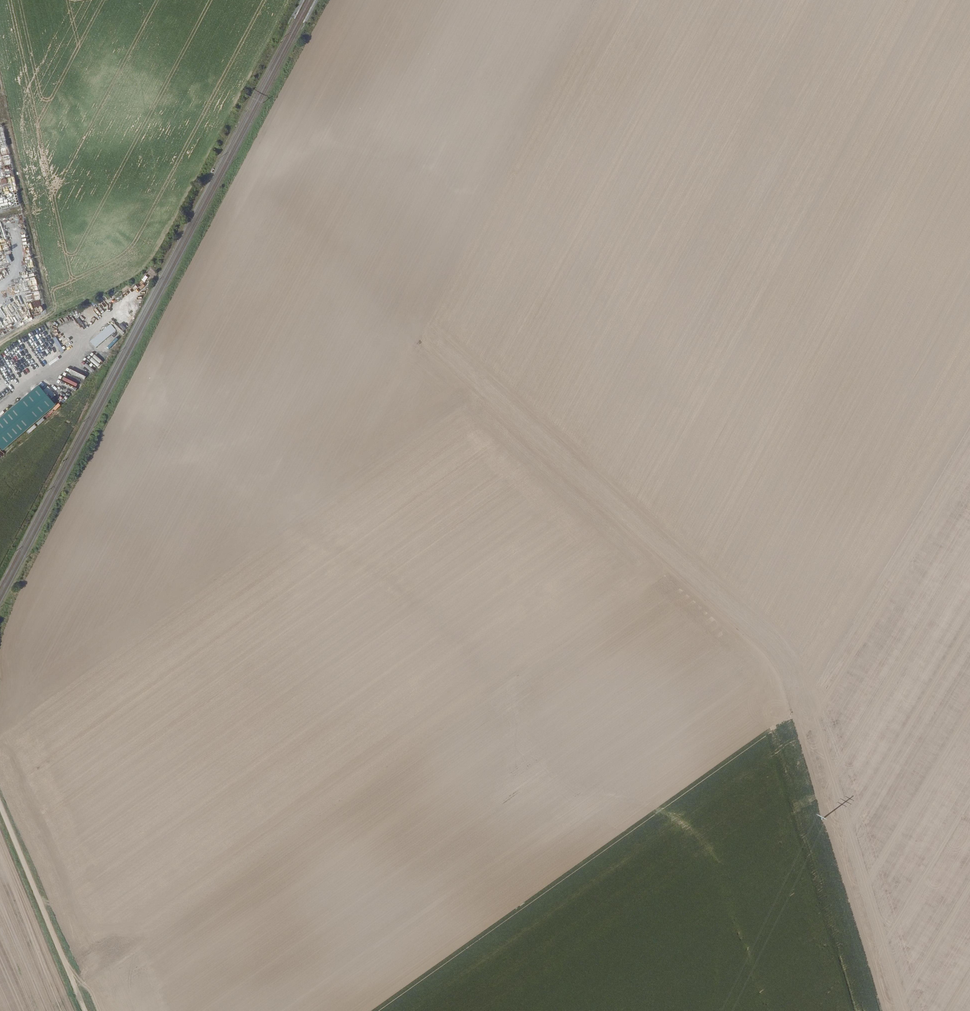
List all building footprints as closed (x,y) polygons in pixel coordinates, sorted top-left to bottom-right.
[(52,335),(84,325),(82,317),(50,328),(52,335)] [(113,331),(108,325),(89,342),(94,347),(113,331)] [(3,451),(56,405),(40,386),(0,420),(0,447),(3,451)]
